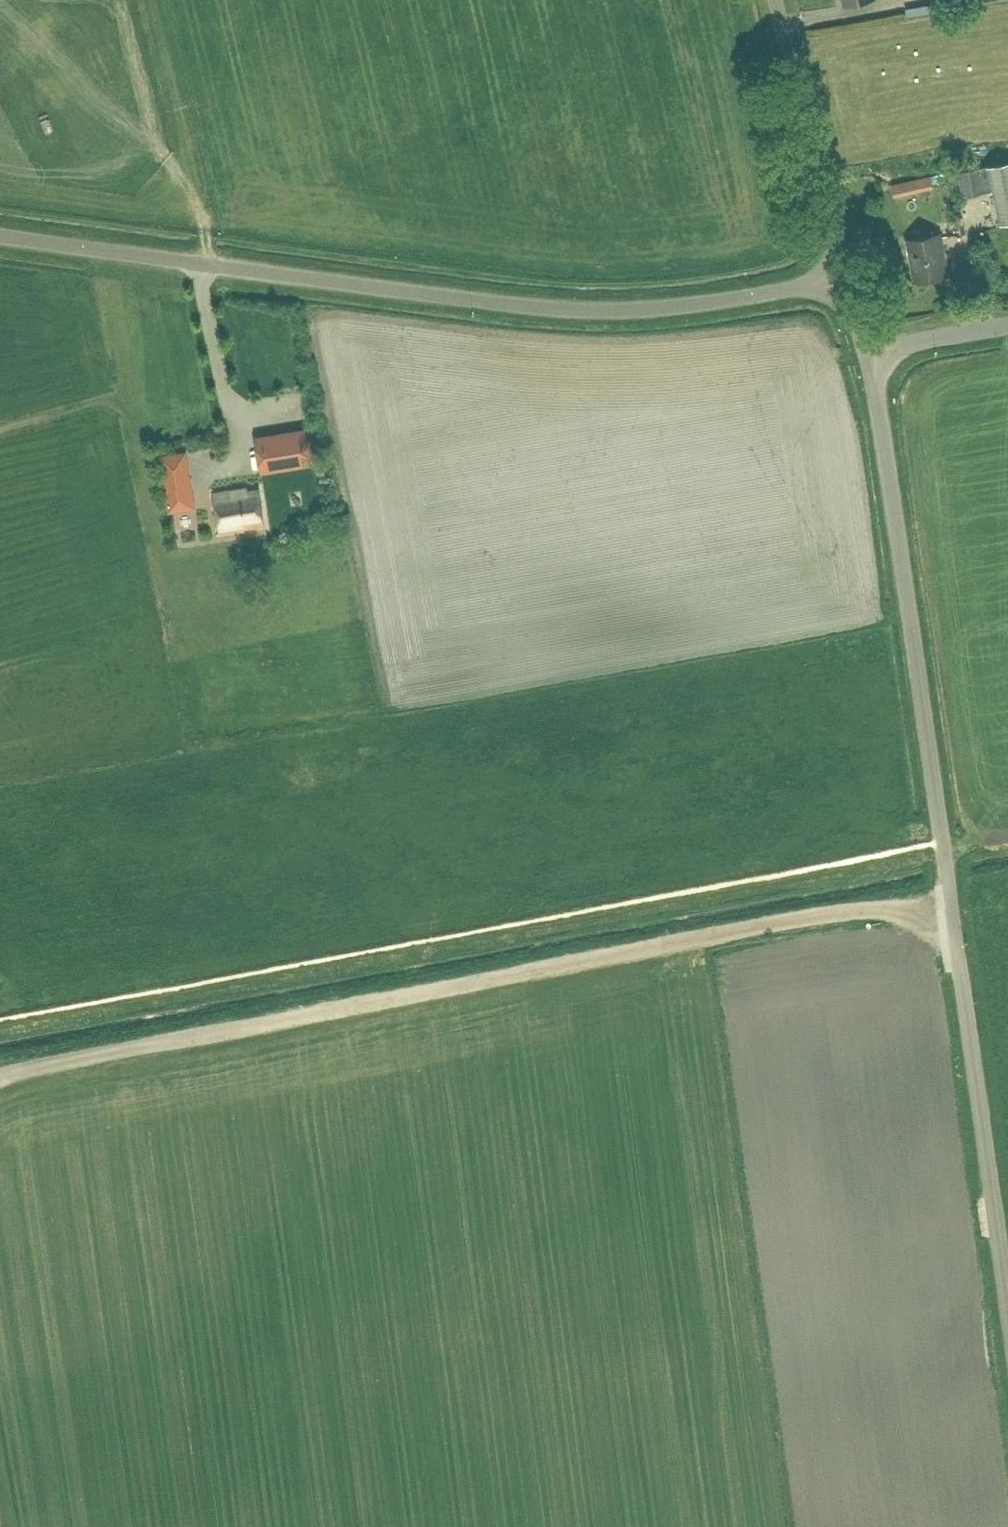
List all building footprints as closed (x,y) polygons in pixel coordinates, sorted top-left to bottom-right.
[(961,170),(966,196),(998,190),(1004,220),(1007,220),(1007,161),(961,170)] [(933,188),(930,176),(890,185),(893,196),(933,188)] [(914,278),(947,273),(939,232),(907,238),(914,278)] [(292,341),(283,343),(284,351),(282,351),(283,361),(295,359),(292,341)] [(260,464),(309,456),(307,440),(305,432),(256,439),(260,464)] [(165,480),(167,496),(191,492),(189,476),(165,480)] [(241,527),(265,522),(258,486),(247,489),(246,485),(213,492),(221,530),(241,526),(241,527)]
